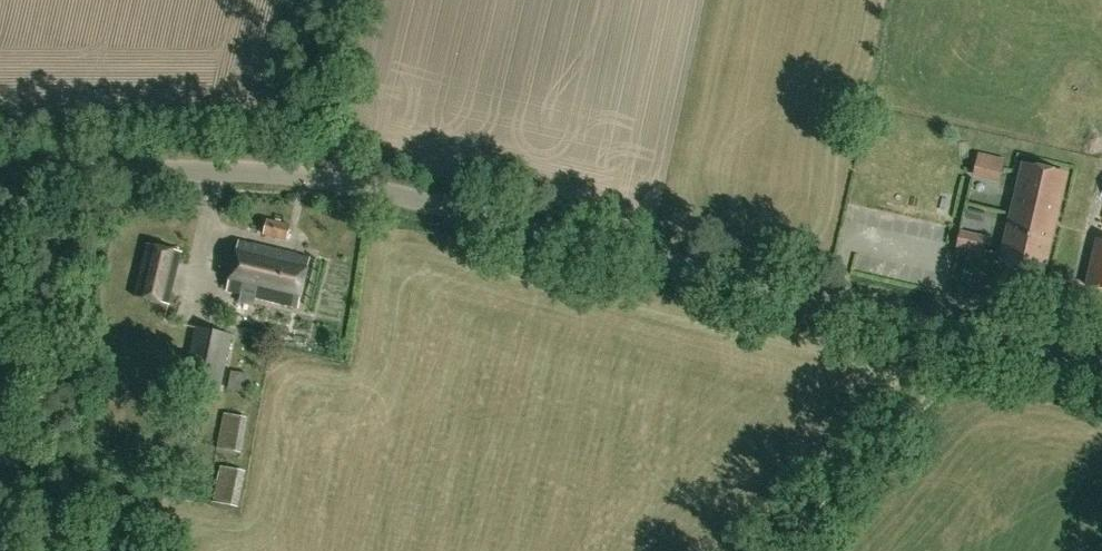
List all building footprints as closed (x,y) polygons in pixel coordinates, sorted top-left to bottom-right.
[(978,177),(1007,179),(1008,157),(980,154),(978,177)] [(1023,164),(1000,264),(1042,274),(1065,174),(1023,164)] [(286,245),(290,227),(267,222),(263,240),(286,245)] [(963,235),(961,255),(988,259),(990,238),(963,235)] [(1097,241),(1087,284),(1101,288),(1101,242),(1097,241)] [(310,260),(240,242),(227,292),(298,309),(310,260)] [(135,298),(168,306),(181,255),(148,247),(135,298)] [(196,327),(184,385),(220,393),(232,335),(196,327)] [(231,375),(228,393),(245,396),(249,378),(231,375)] [(222,422),(217,448),(241,452),(247,418),(223,414),(222,422)] [(239,509),(246,474),(220,468),(213,504),(239,509)]
